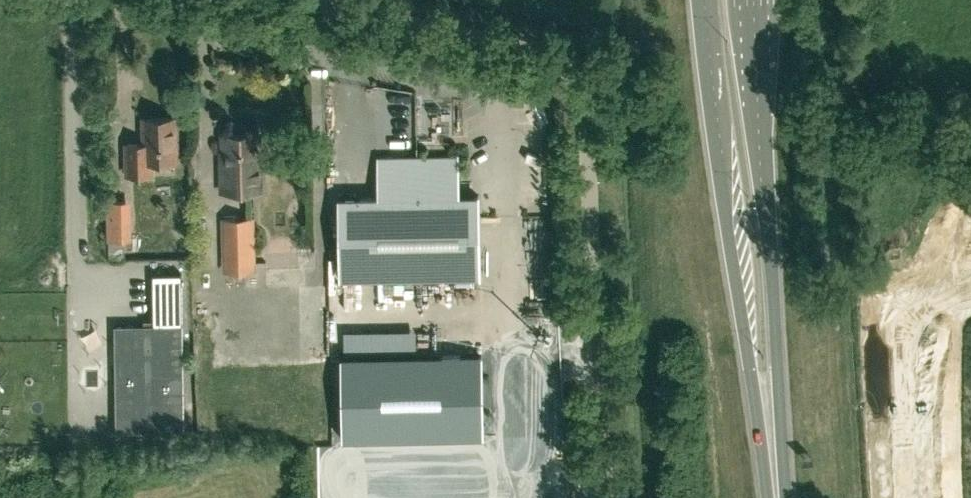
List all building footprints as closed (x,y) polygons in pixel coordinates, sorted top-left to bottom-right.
[(428,100),(427,131),(441,131),(441,100),(428,100)] [(144,142),(126,143),(127,174),(152,173),(152,160),(177,160),(176,116),(143,117),(144,142)] [(222,191),(257,190),(255,133),(223,134),(223,159),(221,159),(222,191)] [(459,195),(458,155),(377,156),(377,196),(337,197),(339,278),(480,276),(479,194),(459,195)] [(124,259),(123,239),(122,200),(109,200),(110,259),(124,259)] [(235,269),(244,269),(251,261),(254,261),(253,218),(223,219),(224,262),(228,262),(235,269)] [(115,325),(116,431),(184,430),(183,324),(115,325)] [(483,435),(482,355),(482,354),(341,357),(341,363),(342,438),(483,435)]
